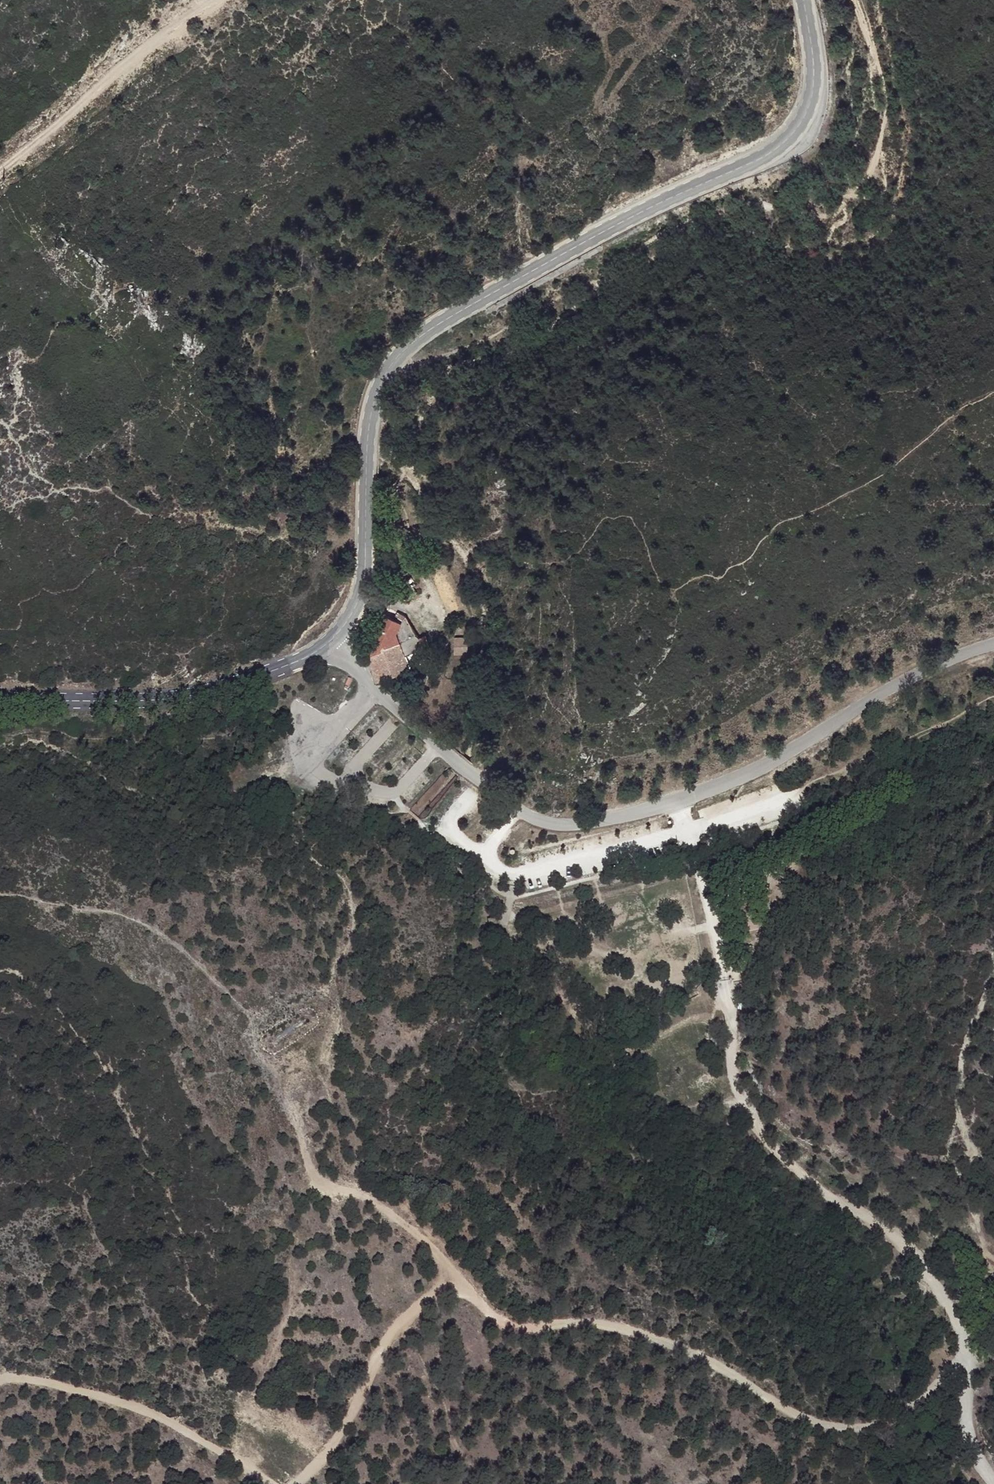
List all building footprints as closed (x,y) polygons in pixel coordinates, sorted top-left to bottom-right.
[(406,587),(414,584),(411,575),(404,578),(406,587)] [(417,593),(414,584),(406,587),(409,596),(417,593)] [(398,642),(412,635),(405,617),(395,613),(393,618),(383,615),(367,649),(377,680),(400,675),(403,685),(413,683),(407,666),(403,654),(398,642)] [(414,638),(412,635),(398,642),(403,654),(425,648),(422,636),(414,638)] [(454,654),(469,655),(468,637),(454,637),(454,654)] [(292,773),(290,766),(263,774),(265,781),(292,773)] [(734,913),(744,912),(742,901),(732,903),(734,913)] [(737,934),(747,932),(745,921),(744,912),(734,913),(737,934)] [(501,927),(498,917),(488,919),(491,930),(501,927)] [(756,919),(745,921),(747,932),(758,930),(756,919)]
